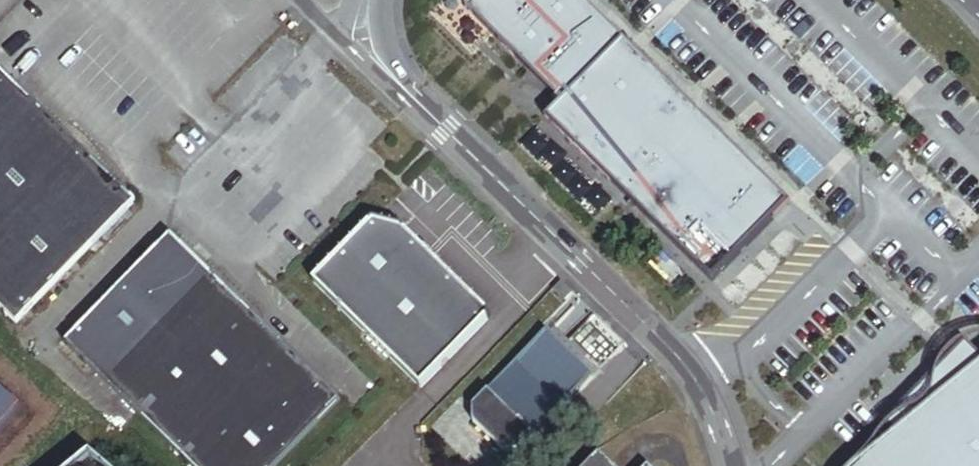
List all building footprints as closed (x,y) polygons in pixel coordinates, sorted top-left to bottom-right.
[(624,43),(580,0),(475,0),(465,10),(561,105),(624,43)] [(624,43),(561,105),(546,120),(711,283),(787,205),(624,43)] [(0,79),(0,317),(17,334),(137,208),(0,79)] [(469,266),(392,196),(307,288),(423,394),(490,321),(451,285),(469,266)] [(167,239),(64,347),(189,465),(289,465),(344,408),(167,239)] [(531,336),(452,414),(498,460),(577,382),(531,336)] [(896,433),(857,465),(856,465),(978,465),(978,357),(967,342),(888,422),(896,433)] [(577,465),(597,465),(587,456),(577,465)]
